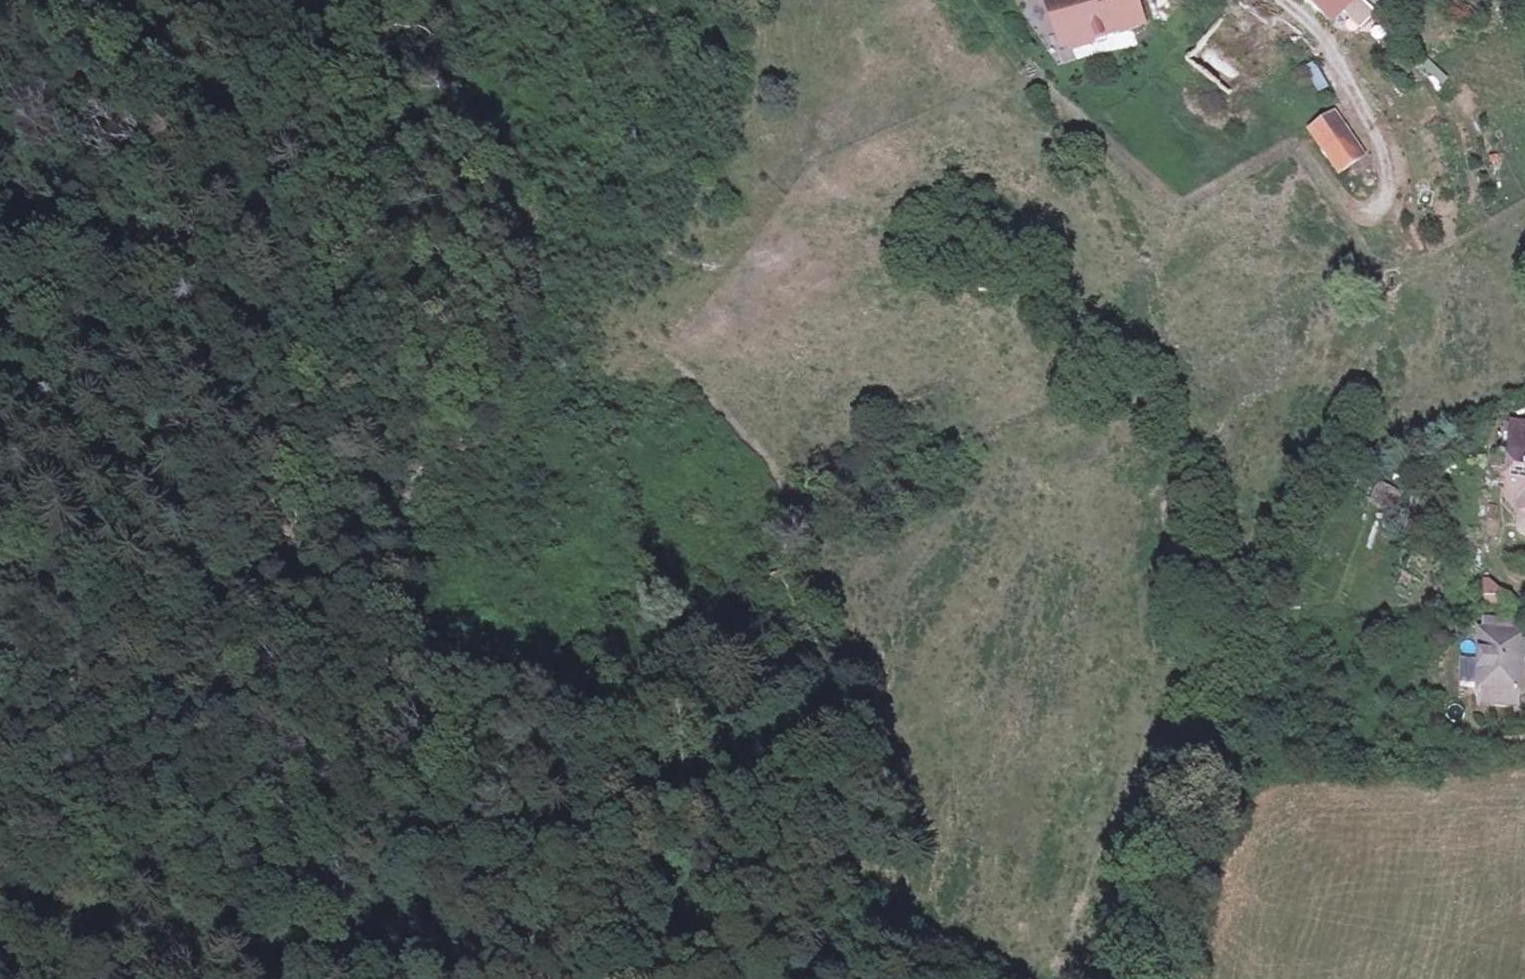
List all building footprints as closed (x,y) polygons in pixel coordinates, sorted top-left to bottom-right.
[(1052,25),(1063,22),(1072,46),(1073,48),(1093,42),(1094,39),(1140,21),(1133,0),(1042,0),(1052,25)] [(1329,27),(1360,0),(1305,0),(1329,27)] [(1060,50),(1072,46),(1063,22),(1052,25),(1060,50)] [(1306,65),(1312,92),(1325,89),(1319,62),(1306,65)] [(1366,154),(1337,108),(1306,129),(1338,177),(1366,154)] [(1499,502),(1511,518),(1524,516),(1524,420),(1510,418),(1499,502)] [(1399,515),(1407,494),(1375,481),(1367,502),(1399,515)] [(1484,608),(1500,607),(1497,581),(1482,583),(1484,608)] [(1479,617),(1477,705),(1524,709),(1524,621),(1479,617)]
